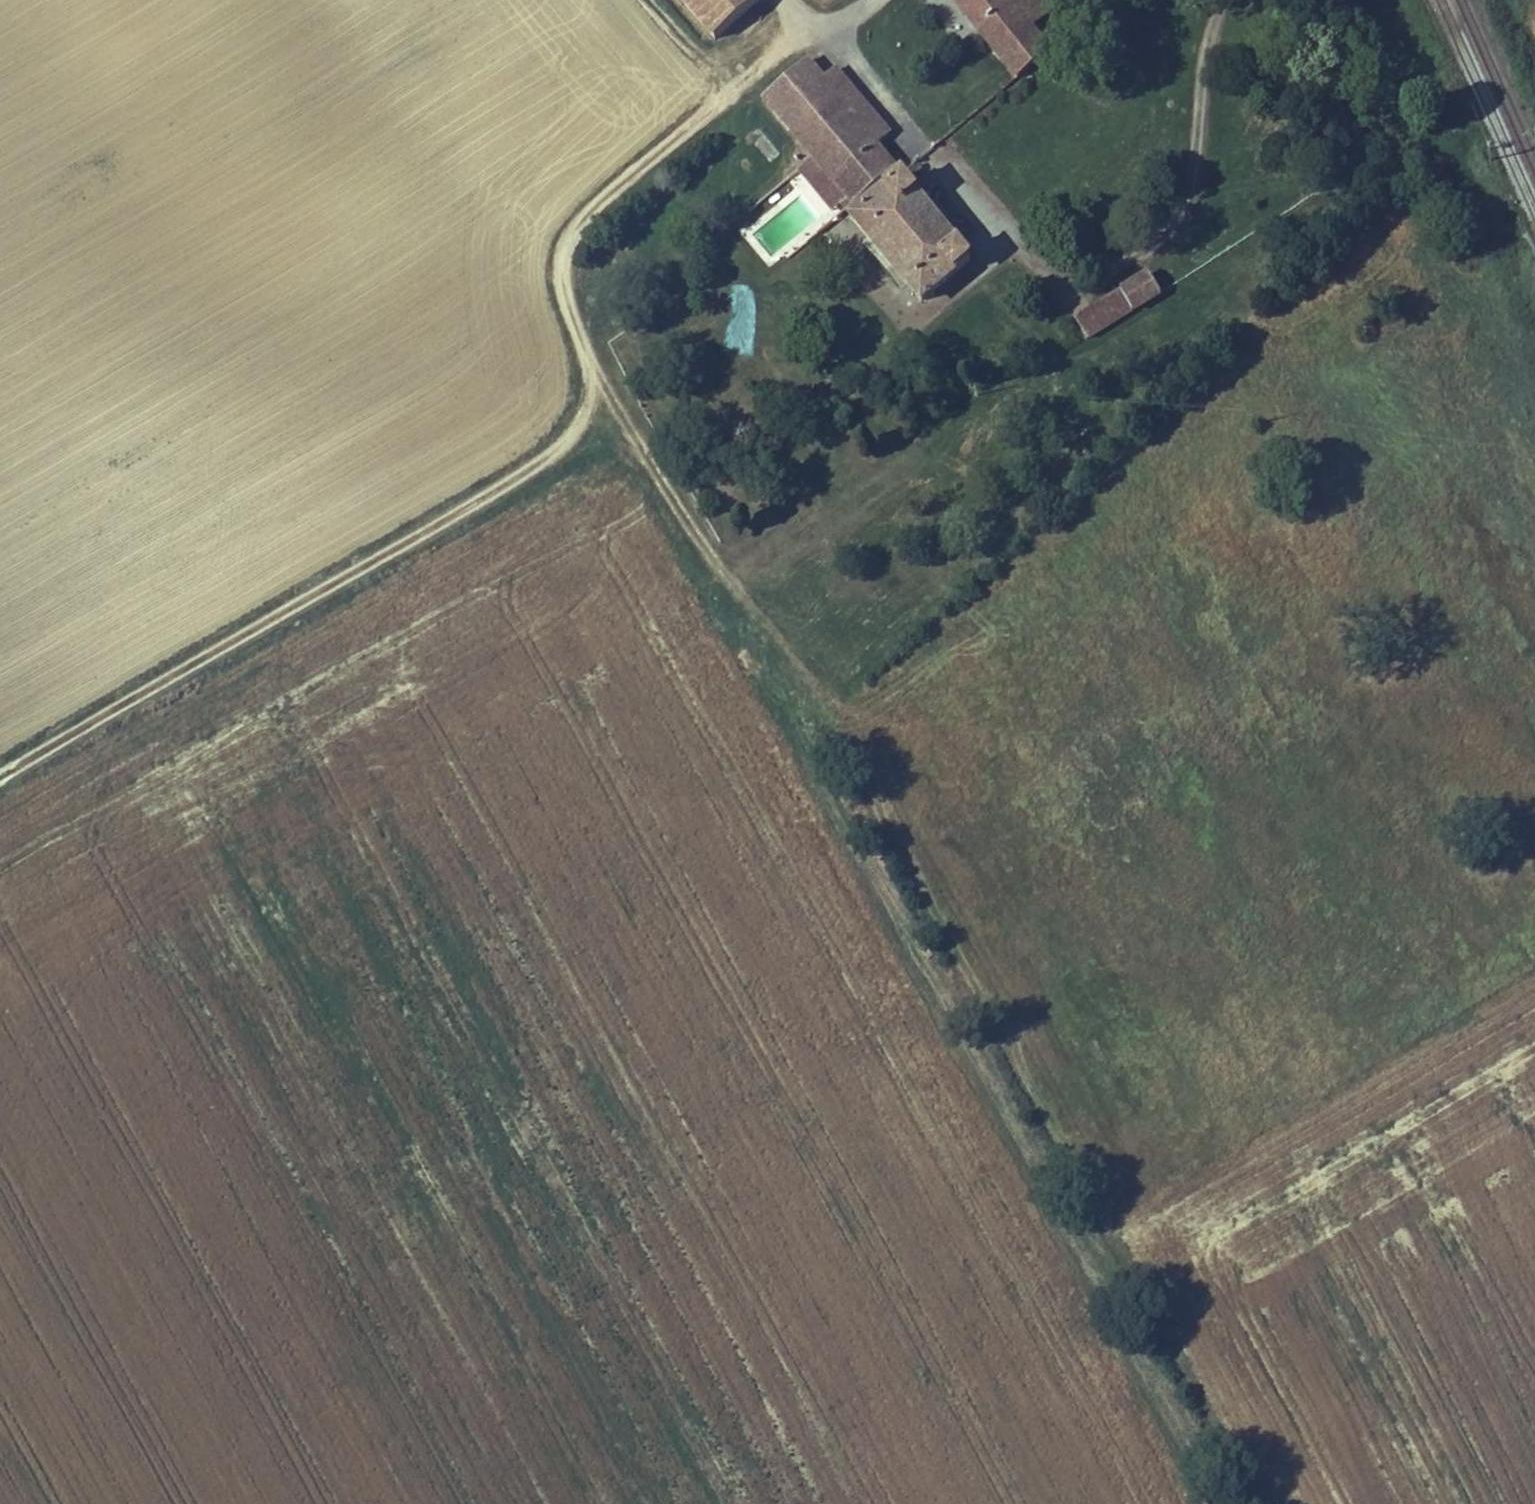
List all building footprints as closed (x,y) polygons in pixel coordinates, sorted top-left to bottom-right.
[(720,40),(763,2),(761,0),(686,0),(720,40)] [(1050,0),(952,0),(1018,81),(1050,58),(1032,36),(1060,11),(1050,0)] [(810,63),(768,97),(815,153),(797,169),(831,211),(840,203),(848,213),(900,171),(880,147),(891,138),(837,71),(825,81),(810,63)] [(907,177),(857,218),(924,301),(974,261),(907,177)] [(1165,293),(1152,273),(1077,319),(1090,340),(1165,293)]
